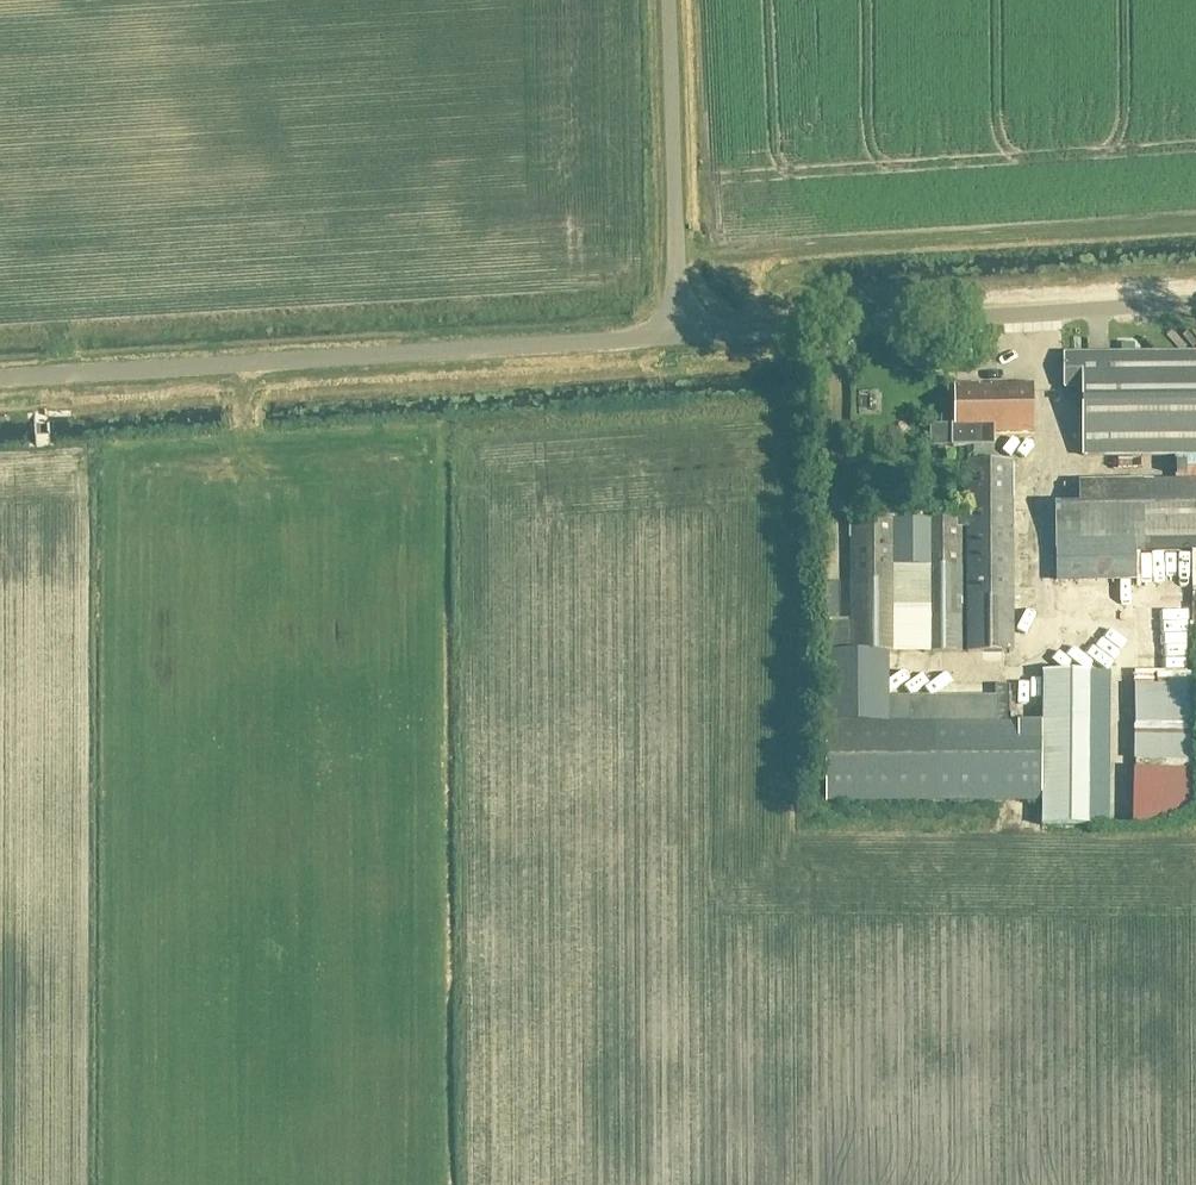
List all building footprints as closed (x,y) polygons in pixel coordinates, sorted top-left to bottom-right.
[(1063,355),(1063,389),(1082,389),(1083,457),(1195,456),(1195,354),(1063,355)] [(994,433),(1033,433),(1033,385),(955,385),(955,425),(951,425),(951,447),(994,447),(994,433)] [(967,654),(1012,654),(1012,462),(967,462),(967,654)] [(1145,550),(1195,550),(1195,483),(1078,484),(1078,505),(1054,505),(1055,551),(1145,550)] [(851,654),(897,653),(896,518),(850,518),(851,654)] [(961,653),(960,518),(924,518),(924,653),(961,653)] [(1132,609),(1131,584),(1101,586),(1101,577),(1078,578),(1078,572),(1094,571),(1094,558),(1063,559),(1064,592),(1082,591),(1083,610),(1117,608),(1117,610),(1132,609)] [(915,759),(914,724),(830,727),(830,761),(915,759)] [(951,731),(952,756),(979,755),(978,730),(951,731)] [(829,763),(830,803),(941,802),(940,761),(829,763)] [(952,802),(980,801),(978,767),(951,769),(952,802)]
